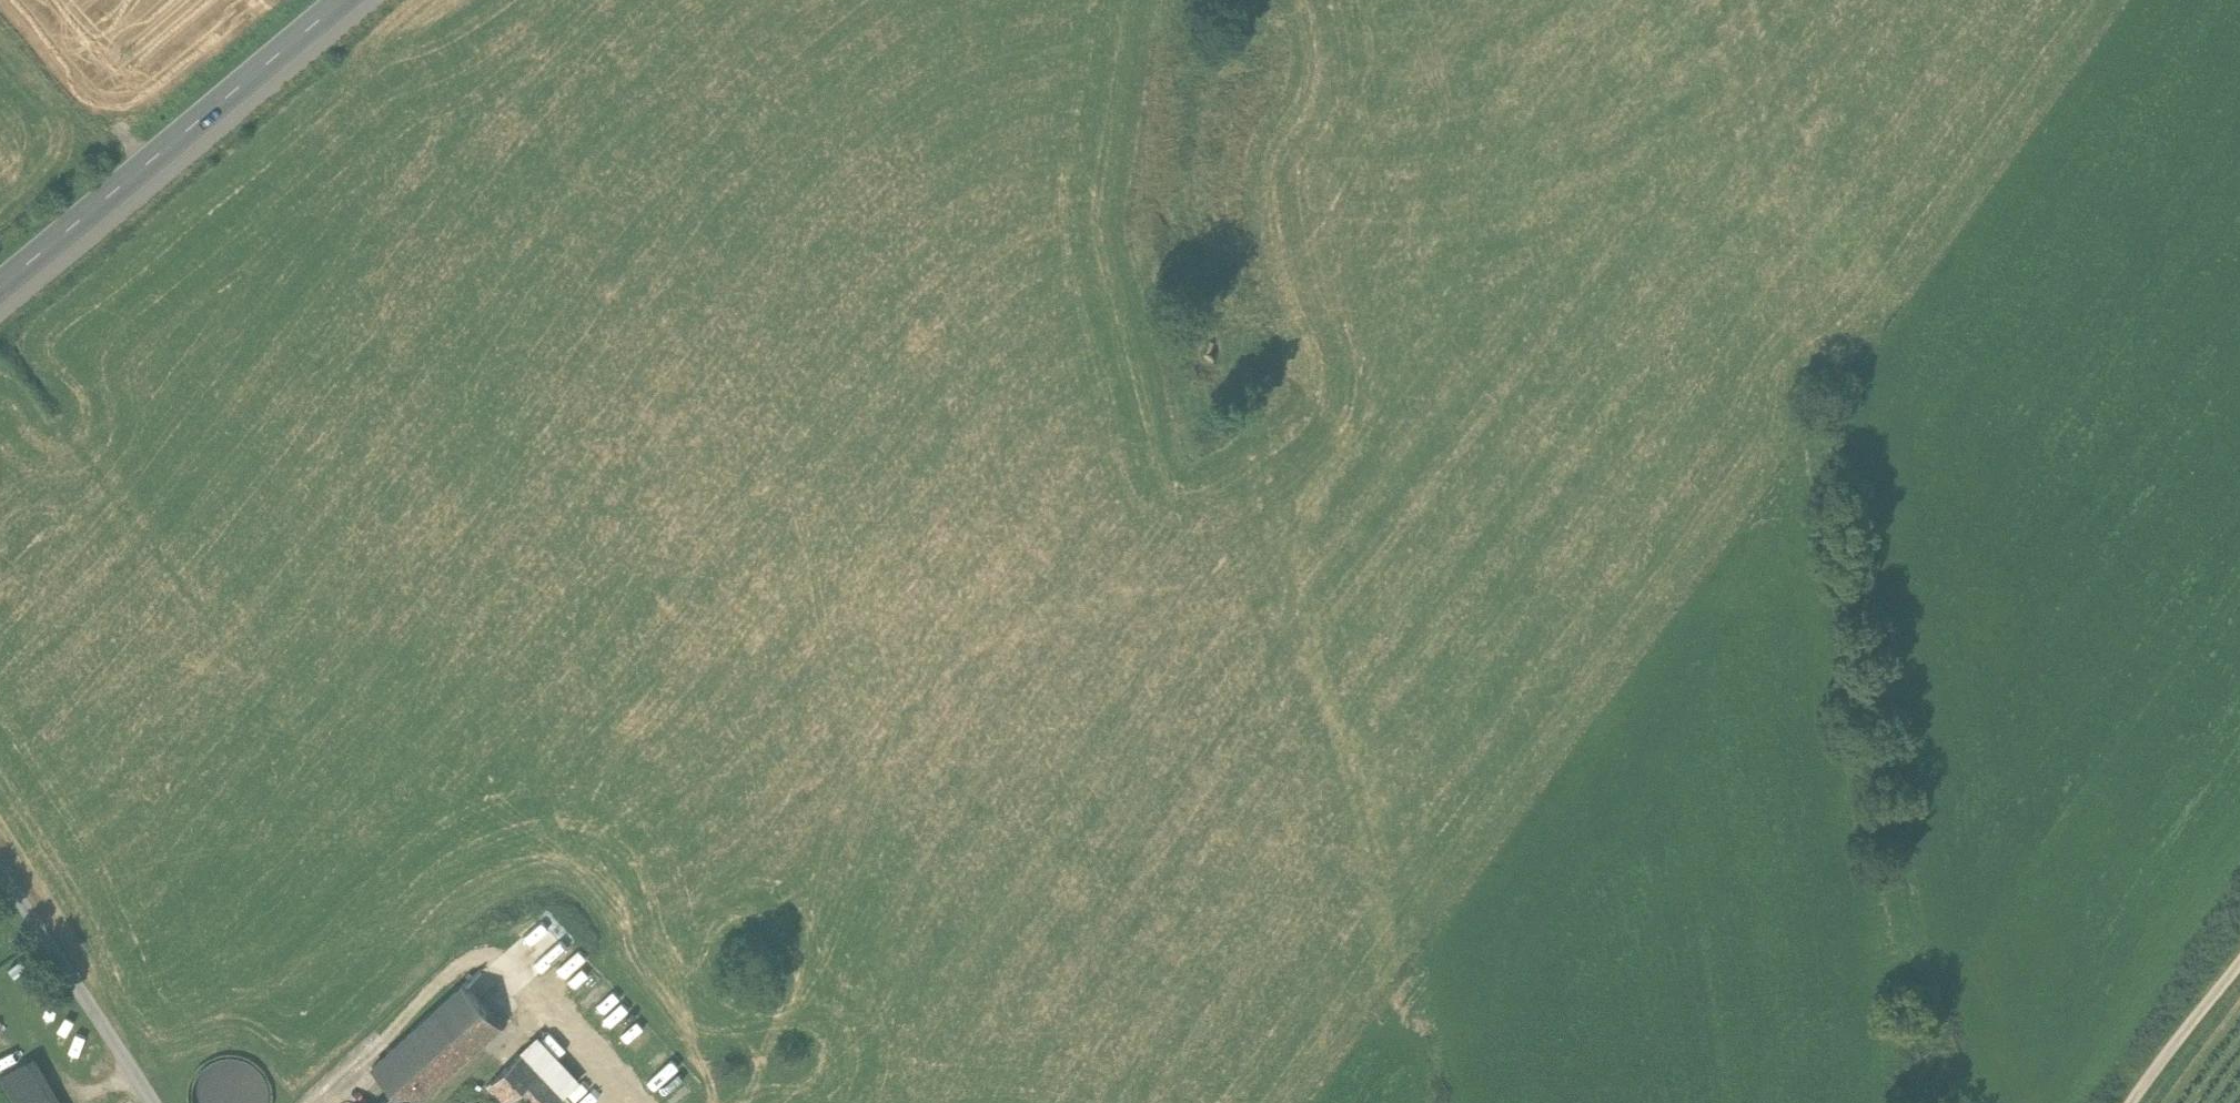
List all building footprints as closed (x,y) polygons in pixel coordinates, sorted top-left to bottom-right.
[(500,1034),(458,986),(366,1068),(385,1088),(398,1102),(423,1102),(500,1034)] [(527,1102),(561,1102),(578,1087),(538,1046),(491,1092),(501,1102),(518,1102),(523,1098),(527,1102)] [(0,1085),(0,1093),(5,1102),(49,1102),(32,1069),(0,1085)] [(385,1088),(368,1102),(398,1102),(385,1088)]
